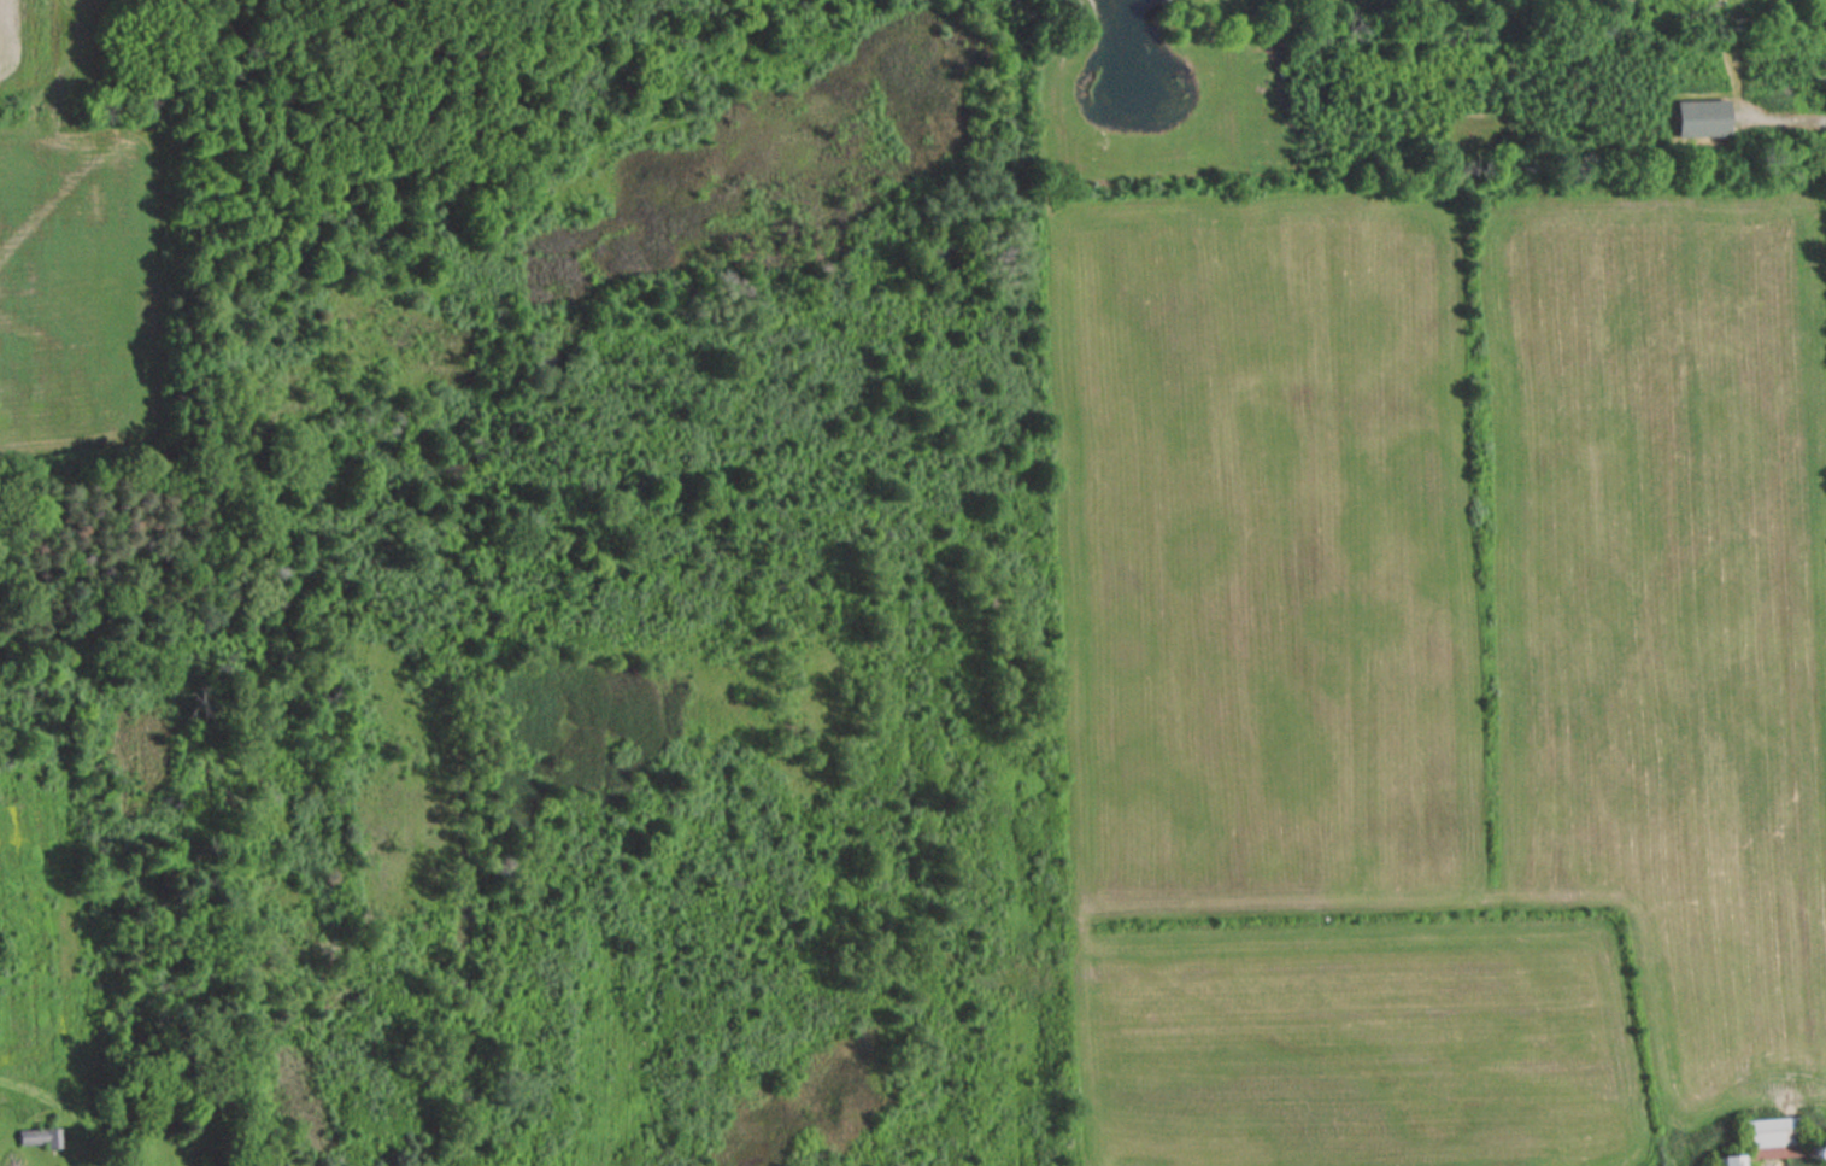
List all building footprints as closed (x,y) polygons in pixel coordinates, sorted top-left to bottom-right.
[(1677,138),(1729,138),(1729,102),(1677,102),(1677,138)] [(1798,1119),(1743,1122),(1745,1161),(1800,1158),(1798,1119)] [(60,1148),(60,1130),(18,1130),(18,1148),(60,1148)] [(1741,1158),(1715,1158),(1715,1165),(1741,1165),(1741,1158)]
